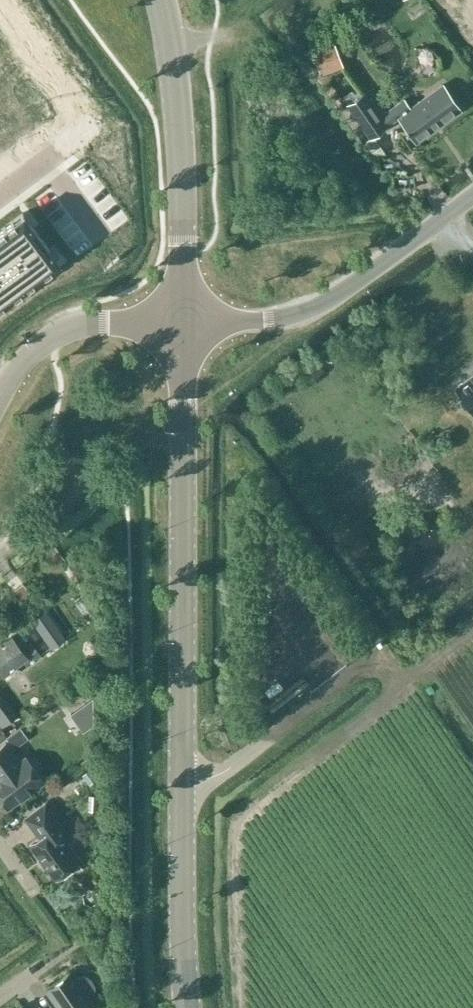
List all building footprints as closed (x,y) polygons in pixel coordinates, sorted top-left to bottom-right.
[(336,41),(313,50),(322,74),(345,65),(336,41)] [(28,86),(14,68),(0,78),(0,107),(28,86)] [(347,106),(371,138),(399,117),(417,142),(460,110),(442,85),(410,108),(404,99),(380,116),(363,94),(347,106)] [(28,86),(0,107),(0,123),(6,131),(0,135),(0,142),(5,149),(25,134),(18,123),(41,106),(27,88),(28,87),(28,86)] [(0,229),(0,303),(58,260),(22,212),(0,229)] [(472,372),(471,374),(472,375),(455,387),(462,396),(460,401),(462,406),(466,409),(471,408),(472,411),(472,373),(472,372)] [(46,611),(33,620),(52,646),(65,637),(46,611)] [(22,658),(27,665),(41,655),(32,642),(22,649),(12,636),(0,645),(0,669),(3,673),(7,678),(20,668),(17,663),(22,658)] [(87,681),(87,686),(90,690),(94,690),(98,687),(98,683),(95,679),(91,679),(87,681)] [(0,714),(0,723),(3,727),(17,716),(10,706),(0,714)] [(21,728),(6,738),(13,748),(28,737),(21,728)] [(7,807),(43,781),(25,756),(19,761),(5,743),(0,747),(0,797),(7,807)] [(39,837),(29,844),(55,878),(77,862),(61,839),(68,834),(45,803),(25,818),(39,837)] [(93,1004),(88,996),(94,992),(94,988),(94,985),(93,982),(91,979),(88,977),(86,976),(82,975),(76,978),(70,971),(46,988),(60,1007),(87,1007),(93,1004)]
